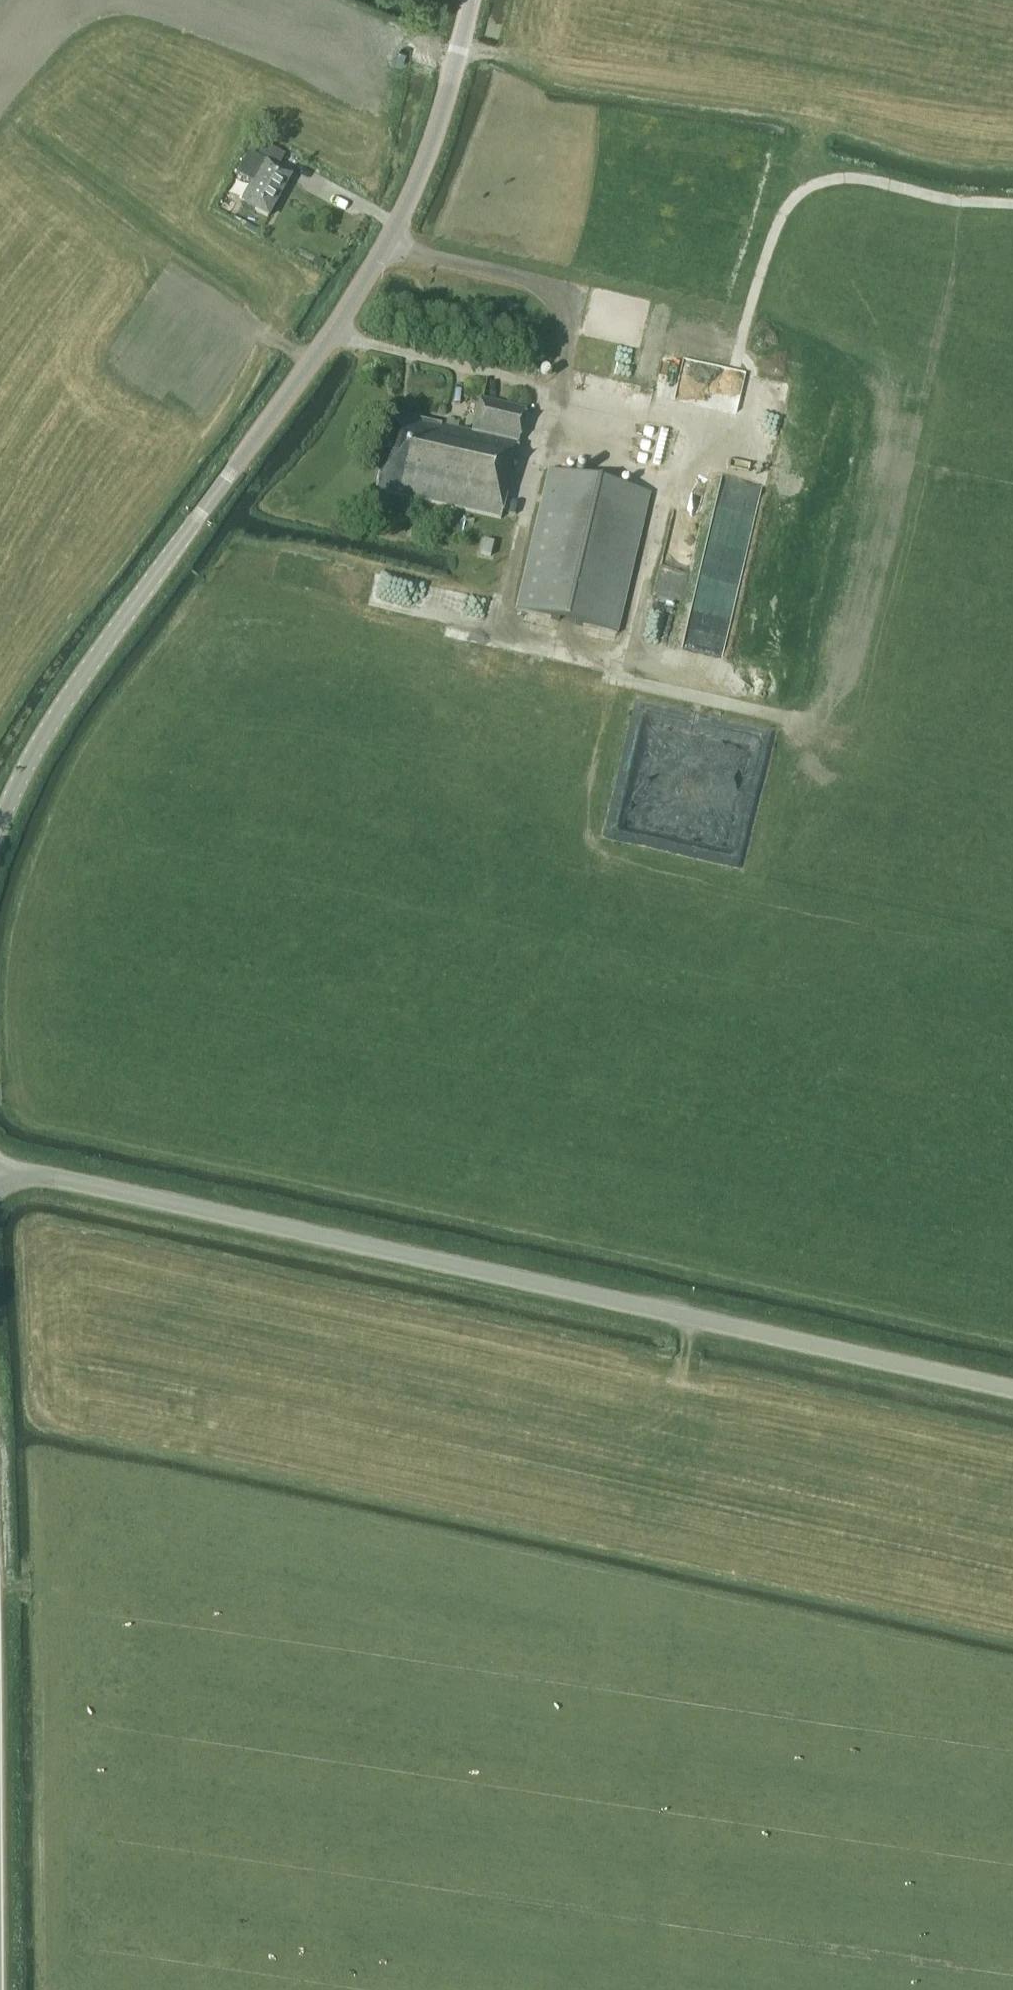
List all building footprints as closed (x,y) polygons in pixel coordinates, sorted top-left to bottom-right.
[(256,174),(256,176),(282,190),(289,177),(277,170),(284,156),(263,144),(249,170),(256,174)] [(233,199),(236,200),(233,205),(239,210),(247,215),(251,209),(267,218),(282,190),(256,176),(248,191),(240,187),(233,199)] [(375,490),(506,520),(518,464),(514,462),(525,412),(479,402),(472,433),(393,415),(375,490)] [(516,610),(616,634),(650,493),(549,469),(516,610)] [(492,544),(483,542),(480,555),(489,557),(492,544)]
